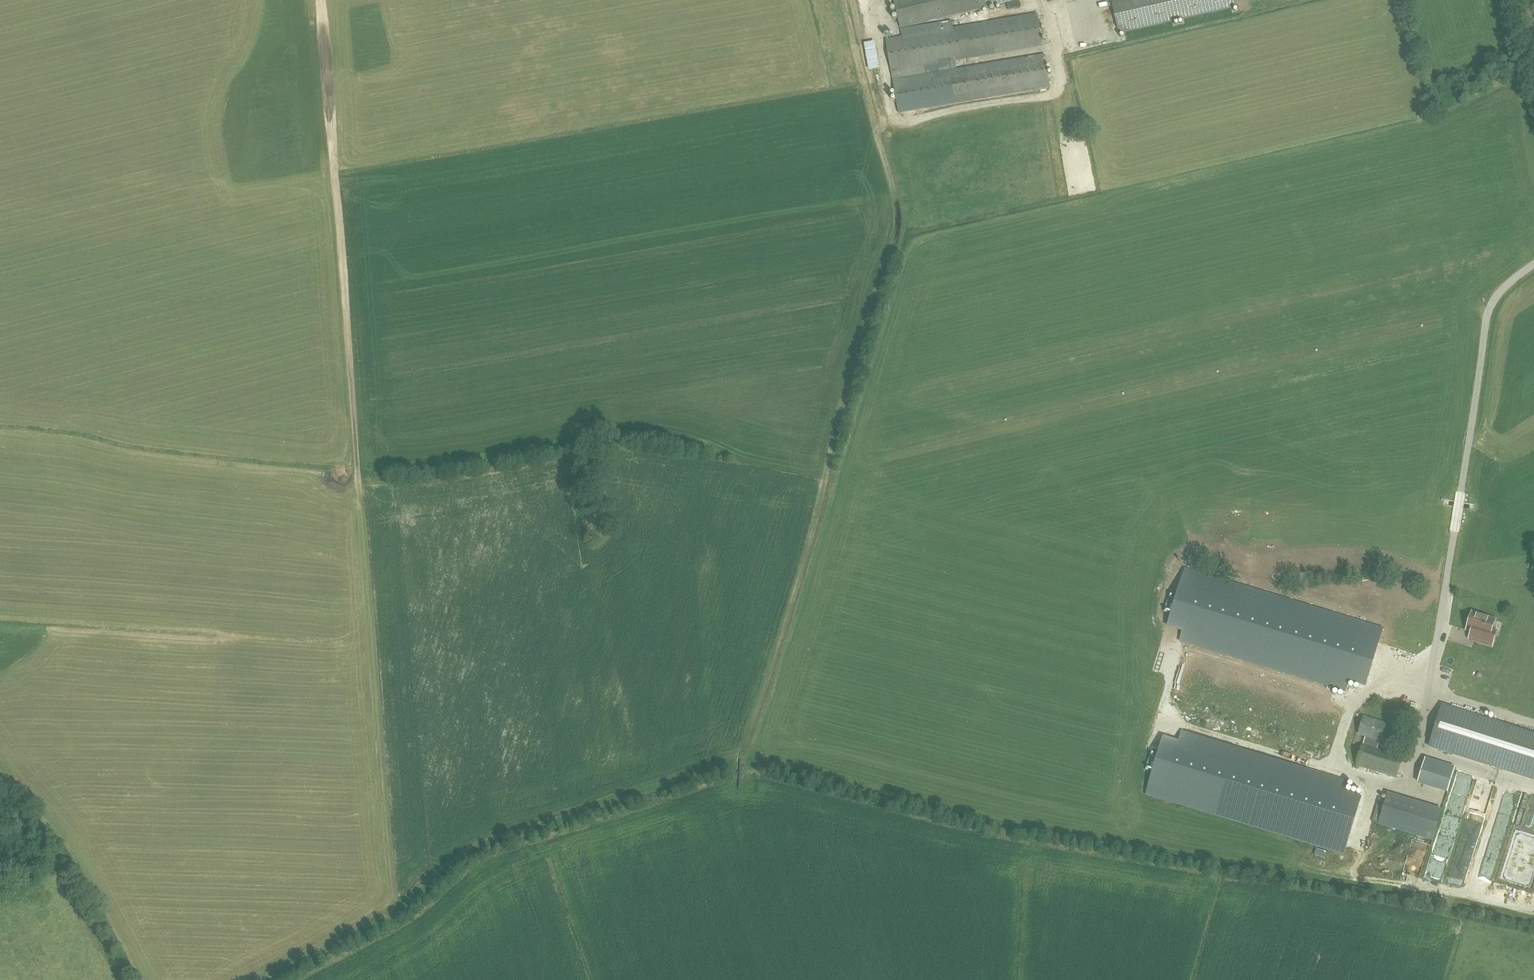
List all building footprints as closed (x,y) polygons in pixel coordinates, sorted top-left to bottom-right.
[(987,7),(1020,0),(894,0),(901,28),(987,7)] [(1236,0),(1112,0),(1119,35),(1231,9),(1238,8),(1236,0)] [(903,36),(886,39),(893,79),(957,69),(956,61),(1044,46),(1038,13),(954,27),(903,36)] [(901,29),(903,36),(954,27),(952,20),(901,29)] [(880,41),(869,42),(872,70),(883,68),(880,41)] [(1051,88),(1045,54),(957,69),(893,79),(899,113),(1051,88)] [(890,141),(898,141),(897,130),(889,130),(890,141)] [(1204,581),(1187,636),(1353,688),(1356,678),(1372,684),(1390,626),(1374,621),(1193,564),(1189,576),(1204,581)] [(1469,638),(1474,640),(1492,645),(1497,631),(1492,630),(1495,619),(1472,612),(1466,630),(1471,631),(1469,638)] [(1430,745),(1491,764),(1503,725),(1443,706),(1430,745)] [(1386,724),(1364,717),(1359,734),(1367,736),(1365,743),(1372,746),(1375,738),(1381,740),(1386,724)] [(1503,725),(1491,764),(1533,778),(1533,734),(1503,725)] [(1161,782),(1157,793),(1355,855),(1373,798),(1356,793),(1359,783),(1193,731),(1176,787),(1161,782)] [(1372,746),(1365,743),(1358,765),(1397,777),(1403,755),(1372,746)] [(1426,757),(1418,783),(1448,792),(1455,767),(1426,757)] [(1427,838),(1436,807),(1388,792),(1378,824),(1427,838)] [(1518,824),(1525,825),(1530,801),(1523,799),(1518,824)]
